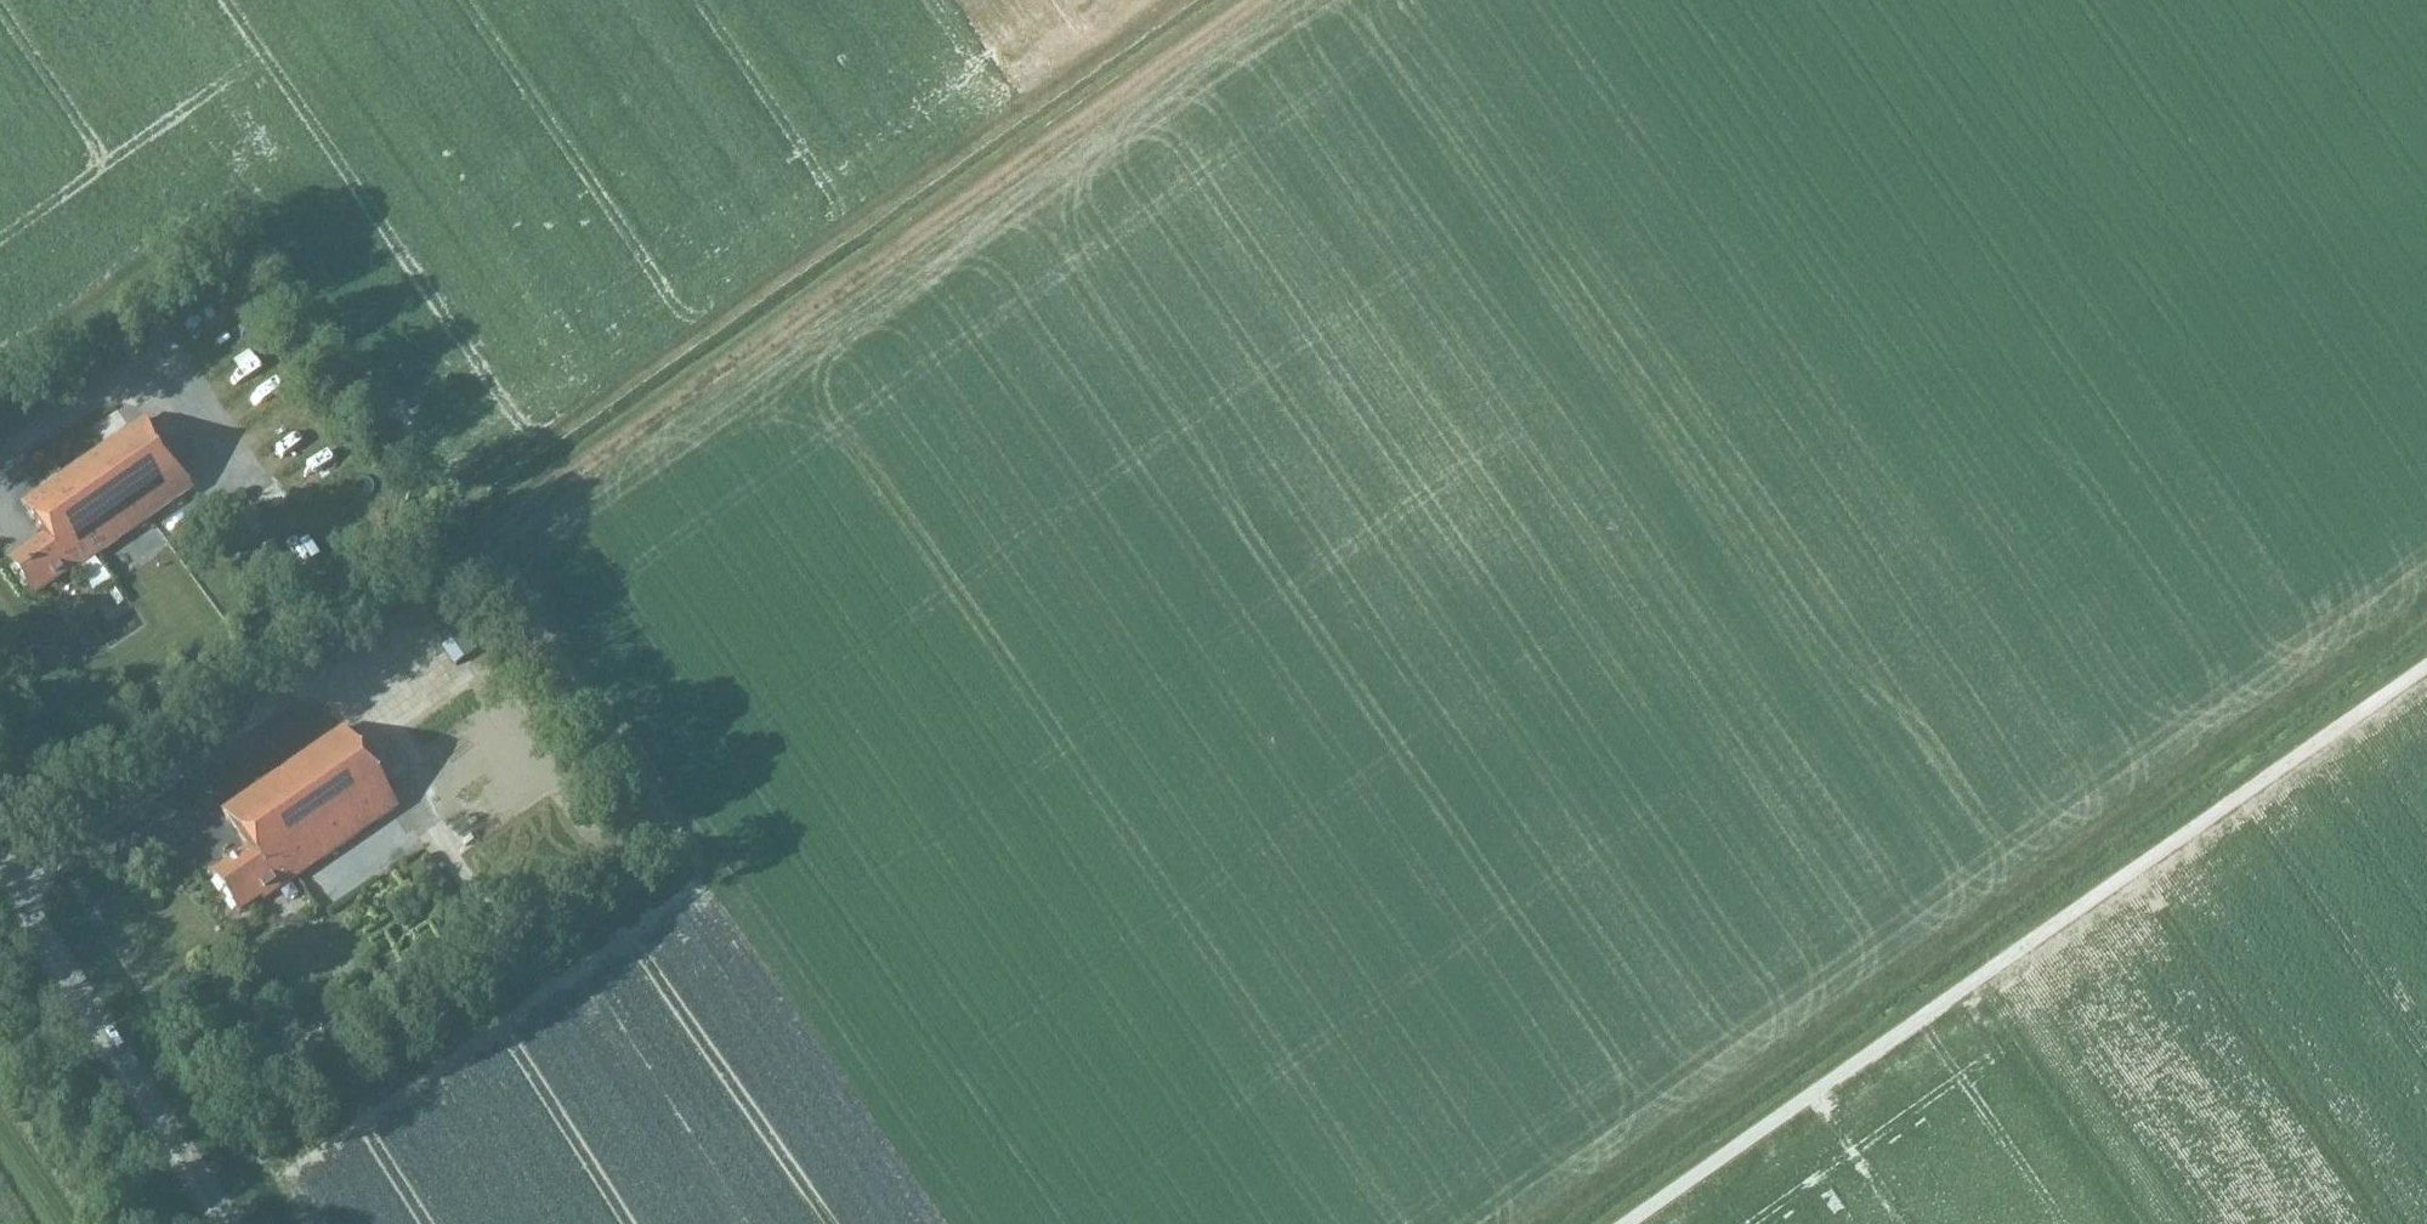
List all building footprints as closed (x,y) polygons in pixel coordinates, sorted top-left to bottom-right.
[(71,576),(196,490),(147,419),(24,506),(48,540),(13,564),(35,596),(68,572),(71,576)] [(260,502),(252,508),(258,517),(267,511),(260,502)] [(217,532),(207,538),(216,551),(225,545),(217,532)] [(274,897),(398,810),(342,731),(224,812),(255,857),(216,884),(238,916),(271,892),(274,897)]
